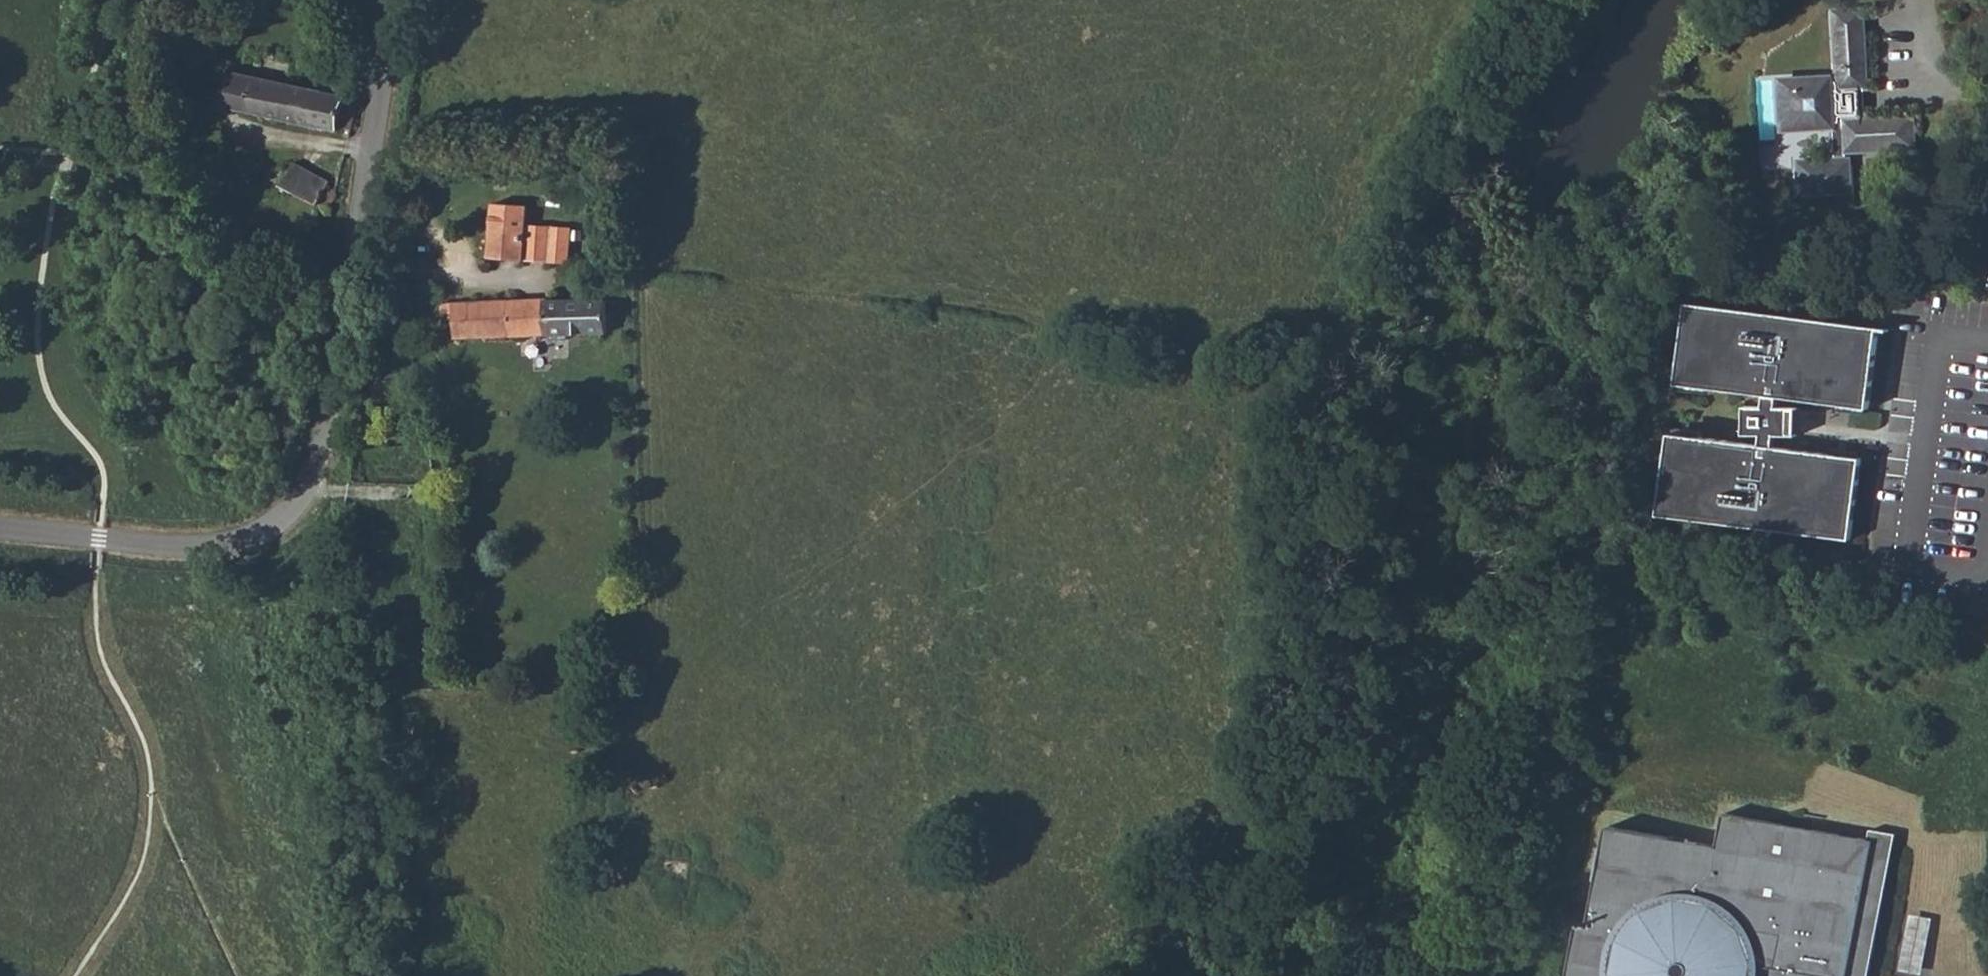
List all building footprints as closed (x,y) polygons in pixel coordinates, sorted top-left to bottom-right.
[(1857,90),(1859,119),(1866,119),(1865,91),(1870,90),(1866,10),(1835,11),(1836,34),(1847,34),(1848,37),(1858,37),(1862,91),(1857,90)] [(1847,34),(1836,34),(1837,77),(1780,80),(1783,130),(1832,127),(1834,159),(1799,161),(1800,194),(1853,192),(1851,165),(1845,165),(1844,155),(1844,145),(1914,141),(1913,118),(1866,119),(1859,119),(1857,90),(1862,91),(1858,37),(1848,37),(1847,34)] [(338,129),(345,98),(226,70),(219,105),(338,129)] [(1844,145),(1844,155),(1914,151),(1914,141),(1844,145)] [(330,180),(293,162),(281,184),(318,203),(321,198),(324,201),(327,201),(331,202),(334,200),(336,197),(337,194),(337,190),(328,185),(330,180)] [(490,258),(525,259),(528,225),(527,206),(494,204),(490,258)] [(525,259),(546,261),(549,227),(528,225),(525,259)] [(546,261),(569,262),(570,228),(549,227),(546,261)] [(454,326),(454,339),(550,335),(551,340),(569,339),(569,335),(607,334),(606,300),(544,301),(544,299),(440,304),(442,327),(454,326)] [(1870,414),(1879,333),(1663,306),(1653,387),(1766,402),(1765,413),(1746,413),(1746,441),(1764,441),(1762,451),(1647,437),(1636,518),(1853,545),(1863,464),(1776,453),(1778,442),(1792,442),(1792,435),(1797,436),(1799,423),(1792,422),(1792,414),(1779,413),(1781,403),(1870,414)] [(1572,975),(1848,975),(1851,961),(1864,964),(1886,843),(1868,839),(1725,813),(1719,846),(1609,826),(1591,925),(1581,923),(1572,975)] [(1868,839),(1886,843),(1864,964),(1851,961),(1848,975),(1870,975),(1895,834),(1870,830),(1868,839)] [(1903,968),(1925,971),(1931,915),(1909,912),(1903,968)]
